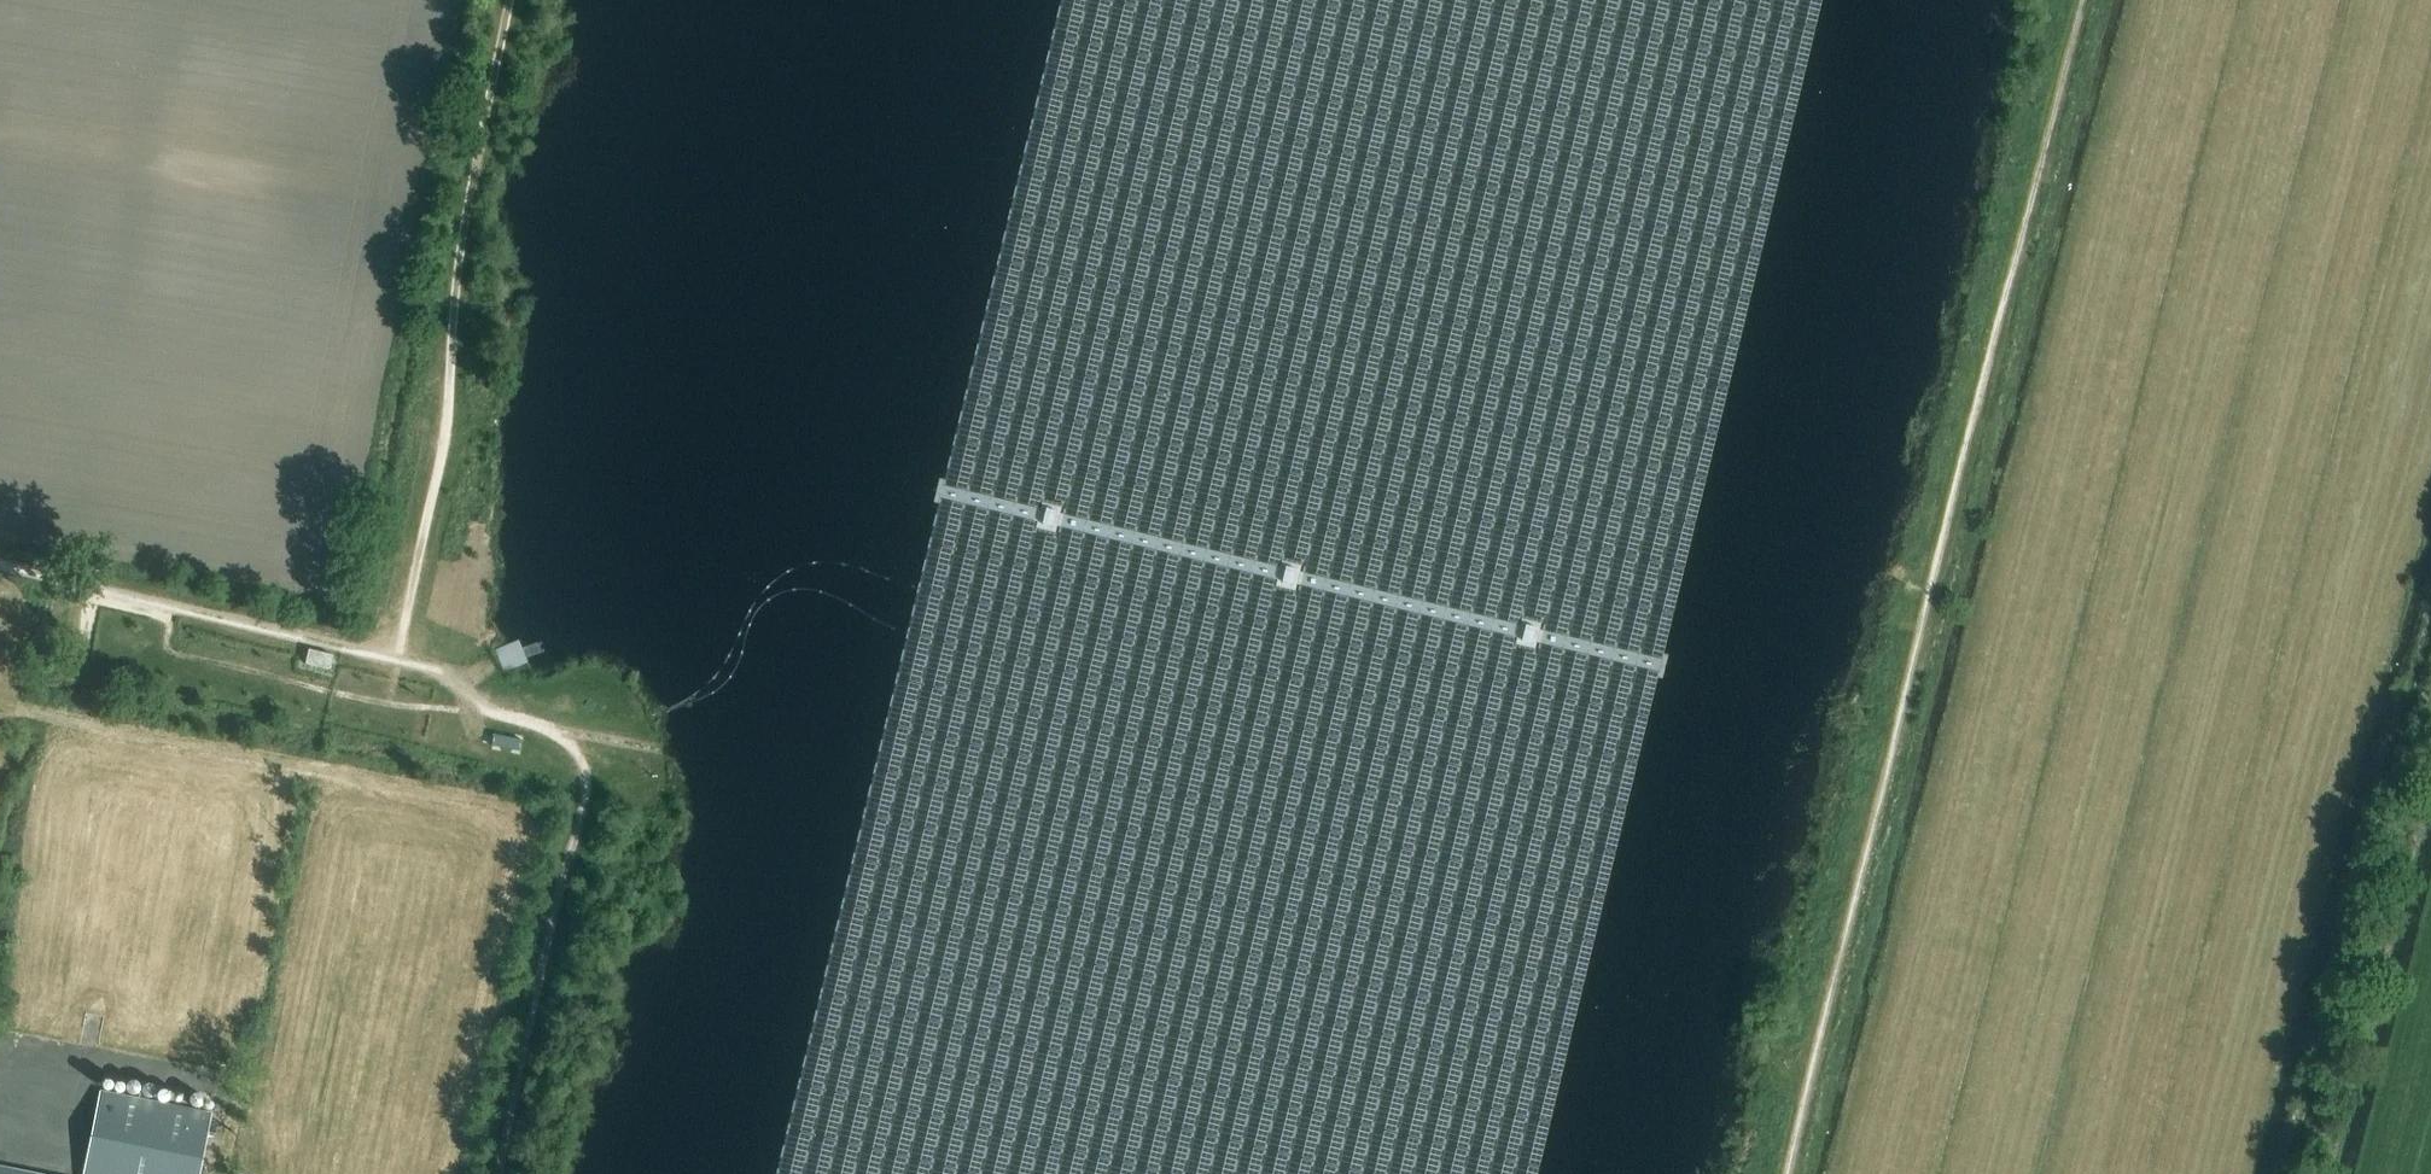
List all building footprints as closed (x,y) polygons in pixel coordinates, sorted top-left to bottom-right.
[(329,669),(332,654),(308,649),(305,663),(329,669)] [(519,750),(521,739),(493,733),(491,744),(519,750)] [(54,1173),(200,1173),(211,1113),(54,1084),(38,1171),(54,1173)]
